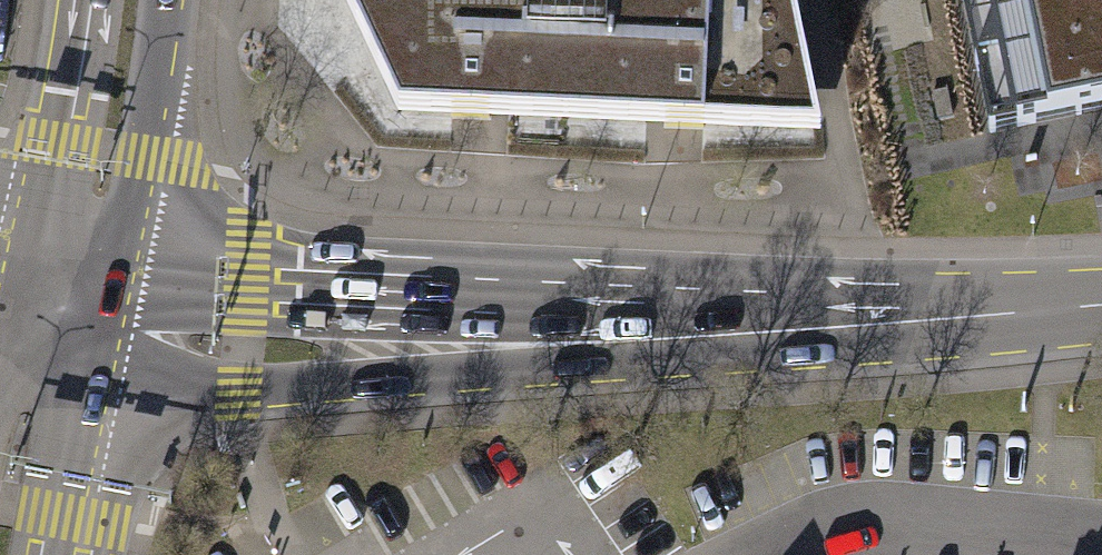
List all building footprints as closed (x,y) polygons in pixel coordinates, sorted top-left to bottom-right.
[(398,115),(466,118),(681,129),(820,136),(792,6),(774,5),(773,0),(343,0),(398,115)] [(971,154),(1101,129),(1101,0),(940,0),(971,154)]
